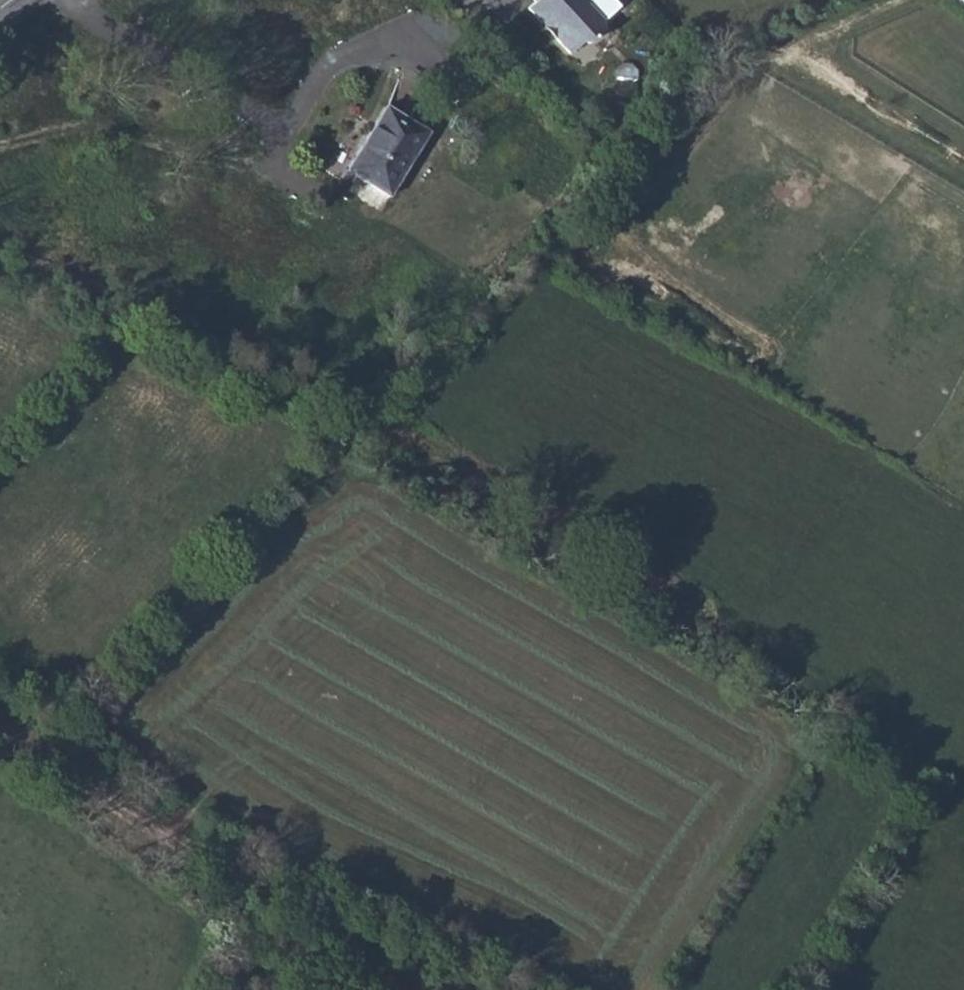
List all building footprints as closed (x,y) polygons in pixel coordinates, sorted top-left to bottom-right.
[(528,9),(541,23),(548,23),(559,35),(556,39),(570,54),(581,43),(588,44),(601,31),(602,22),(585,4),(588,1),(588,0),(534,0),(535,2),(528,9)] [(548,23),(541,23),(556,39),(559,35),(548,23)] [(347,170),(389,196),(401,175),(400,174),(425,133),(385,108),(347,170)]
